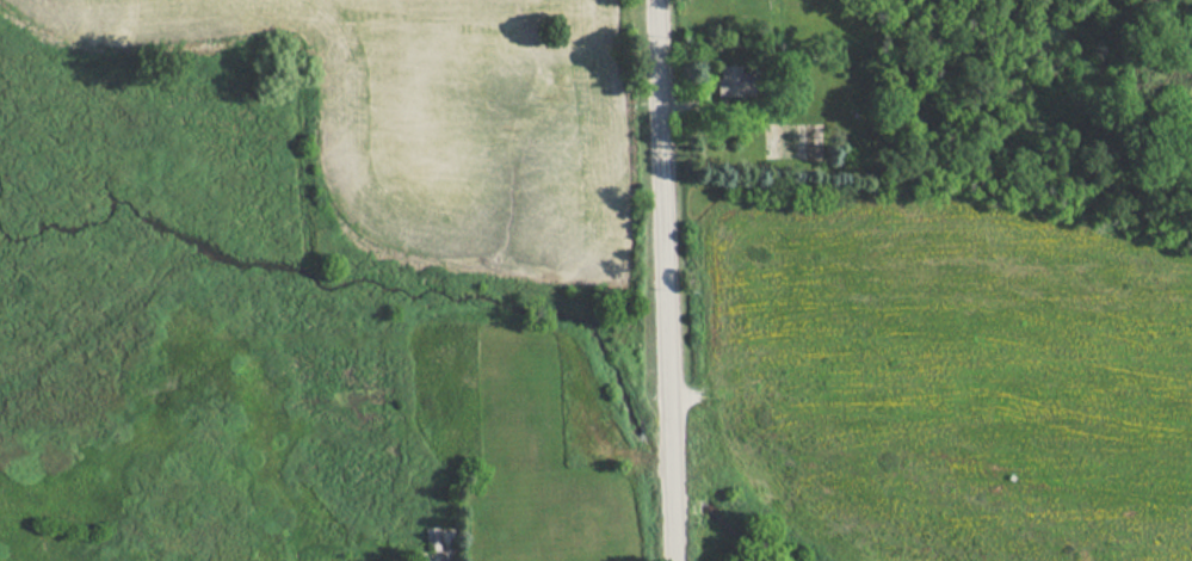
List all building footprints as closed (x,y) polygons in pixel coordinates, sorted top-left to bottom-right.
[(717,98),(755,98),(755,73),(741,73),(741,66),(717,66),(717,98)] [(424,528),(424,550),(439,550),(439,528),(424,528)]
